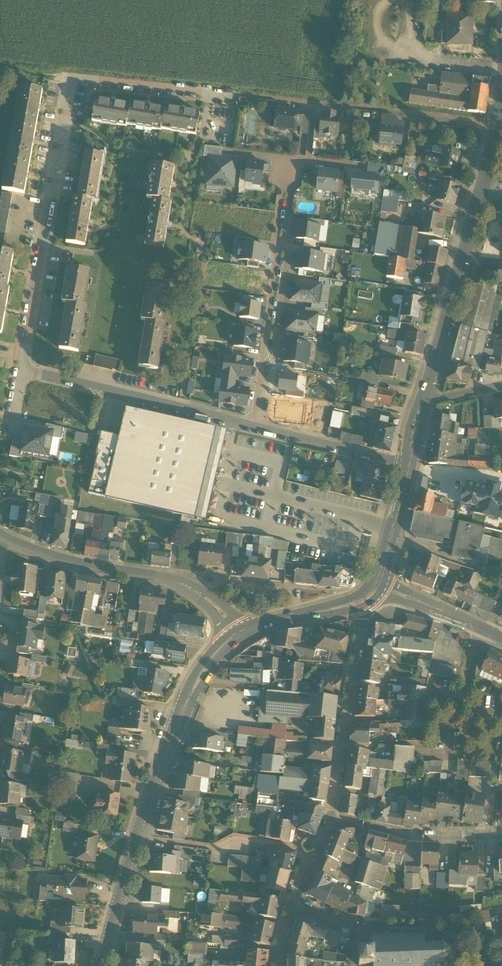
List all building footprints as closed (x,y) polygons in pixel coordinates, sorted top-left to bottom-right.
[(447,45),(472,45),(472,35),(470,35),(470,28),(472,29),(473,16),(448,15),(448,33),(447,45)] [(467,77),(441,73),(439,87),(438,94),(461,97),(463,79),(466,80),(467,78),(467,77)] [(468,112),(485,115),(490,79),(489,79),(489,80),(474,77),(468,77),(467,77),(467,78),(468,78),(468,80),(466,80),(463,79),(461,97),(470,98),(468,112)] [(21,88),(15,122),(37,126),(43,92),(21,88)] [(411,90),(410,97),(431,99),(432,93),(427,93),(411,90)] [(438,94),(432,93),(431,99),(430,106),(430,107),(468,112),(470,98),(461,97),(438,94)] [(430,106),(431,99),(410,97),(409,103),(430,106)] [(162,129),(196,136),(200,114),(165,108),(165,110),(131,104),(130,106),(95,100),(92,121),(126,127),(127,125),(161,132),(162,129)] [(296,130),(296,127),(297,116),(298,111),(277,109),(275,128),(277,128),(279,130),(284,131),(286,129),(296,130)] [(334,136),(337,136),(339,117),(335,116),(335,114),(327,113),(327,115),(322,115),(321,122),(320,134),(334,136)] [(381,126),(393,127),(394,122),(395,117),(382,115),(381,126)] [(300,134),(308,135),(309,128),(310,117),(302,116),(301,127),(300,134)] [(15,122),(9,156),(31,160),(37,126),(15,122)] [(320,134),(321,122),(315,122),(313,139),(319,140),(320,134)] [(379,144),(395,146),(395,145),(401,145),(404,123),(394,122),(393,127),(381,126),(379,144)] [(242,142),(253,143),(254,135),(243,134),(242,142)] [(203,157),(209,157),(221,158),(222,148),(205,146),(203,157)] [(442,156),(444,149),(434,147),(432,154),(435,155),(442,156)] [(442,156),(441,159),(440,167),(440,168),(455,171),(459,152),(444,149),(442,156)] [(66,243),(85,246),(93,201),(96,201),(104,156),(84,153),(77,198),(74,198),(66,243)] [(425,164),(433,166),(435,158),(435,155),(432,154),(427,153),(425,164)] [(405,168),(415,170),(418,158),(406,155),(405,155),(404,160),(402,168),(405,168)] [(25,194),(31,160),(9,156),(3,190),(25,194)] [(220,186),(232,187),(235,159),(221,158),(209,157),(206,185),(207,185),(208,182),(219,183),(219,186),(220,186)] [(396,167),(402,168),(404,160),(398,158),(396,167)] [(433,166),(440,167),(441,159),(435,158),(433,166)] [(264,164),(247,162),(246,172),(245,182),(254,182),(253,184),(261,185),(262,174),(263,166),(264,164)] [(145,244),(164,247),(172,202),(169,201),(175,168),(153,164),(147,199),(153,200),(145,244)] [(368,164),(367,176),(379,177),(385,178),(386,166),(368,164)] [(319,170),(317,190),(336,192),(338,181),(339,172),(319,170)] [(245,182),(246,172),(240,171),(238,189),(244,190),(245,182)] [(429,179),(440,182),(442,177),(430,174),(429,179)] [(367,176),(353,175),(351,194),(359,195),(360,190),(369,191),(369,196),(377,197),(379,177),(367,176)] [(219,183),(208,182),(207,185),(206,191),(219,193),(220,186),(219,186),(219,183)] [(245,182),(244,190),(260,191),(261,185),(253,184),(254,182),(245,182)] [(428,192),(438,195),(441,185),(431,182),(428,192)] [(441,183),(441,185),(438,195),(436,201),(454,206),(456,197),(459,188),(441,183)] [(359,195),(351,194),(351,196),(359,197),(359,200),(368,201),(368,198),(376,199),(377,197),(369,196),(369,191),(360,190),(359,195)] [(384,190),(382,199),(390,199),(391,191),(384,190)] [(406,193),(391,191),(390,199),(398,200),(406,201),(406,193)] [(3,249),(13,195),(2,193),(0,206),(0,248),(3,249)] [(390,199),(382,199),(381,213),(397,215),(398,200),(390,199)] [(445,217),(428,214),(426,223),(424,235),(440,238),(442,226),(444,227),(445,217)] [(307,219),(306,225),(318,226),(324,227),(325,221),(307,219)] [(329,222),(325,221),(324,227),(318,226),(318,230),(319,230),(318,238),(317,238),(316,241),(326,243),(329,222)] [(295,239),(304,240),(316,241),(317,238),(318,238),(319,230),(318,230),(318,226),(306,225),(297,224),(295,239)] [(390,257),(394,258),(399,227),(380,224),(374,255),(390,258),(390,257)] [(418,230),(399,227),(394,258),(405,260),(413,262),(414,255),(418,230)] [(234,243),(240,244),(252,246),(253,240),(235,237),(234,243)] [(232,259),(238,260),(240,244),(234,243),(232,259)] [(266,263),(268,248),(252,246),(240,244),(238,260),(248,261),(259,263),(266,263)] [(431,248),(428,258),(427,264),(428,264),(444,268),(448,252),(431,248)] [(8,288),(14,253),(0,251),(0,286),(8,288)] [(297,251),(294,269),(299,269),(304,270),(322,272),(322,271),(324,255),(319,254),(297,251)] [(332,256),(324,255),(322,271),(330,272),(332,256)] [(413,262),(427,264),(428,258),(414,255),(413,262)] [(402,280),(404,268),(405,260),(394,258),(390,257),(390,258),(386,277),(402,280)] [(413,262),(405,260),(404,268),(425,272),(428,264),(427,264),(413,262)] [(439,288),(444,268),(428,264),(425,272),(422,284),(439,288)] [(237,272),(248,273),(249,267),(247,267),(231,265),(231,271),(237,272)] [(62,302),(67,303),(84,306),(90,272),(68,268),(62,302)] [(248,273),(237,272),(234,288),(262,291),(264,275),(248,273)] [(319,278),(318,284),(320,285),(320,286),(328,287),(330,287),(331,280),(319,278)] [(293,281),(290,300),(312,303),(318,304),(318,303),(320,286),(320,285),(318,284),(293,281)] [(472,284),(462,325),(470,327),(487,333),(495,295),(497,286),(472,284)] [(141,320),(146,321),(163,324),(169,289),(147,285),(141,320)] [(8,288),(0,286),(0,333),(2,334),(10,288),(8,288)] [(328,287),(320,286),(318,303),(326,304),(328,287)] [(404,297),(422,300),(423,294),(405,291),(404,297)] [(495,295),(487,333),(491,334),(494,321),(497,321),(501,299),(501,296),(495,295)] [(398,316),(401,316),(404,297),(396,296),(393,298),(392,302),(394,305),(400,306),(398,316)] [(404,297),(401,316),(401,317),(413,319),(417,320),(418,309),(421,309),(423,310),(425,300),(422,300),(404,297)] [(253,303),(241,301),(241,304),(240,314),(239,317),(258,320),(260,304),(253,303)] [(86,306),(84,306),(67,303),(59,349),(78,352),(86,306)] [(326,304),(318,303),(318,304),(312,303),(311,309),(323,311),(327,311),(328,304),(326,304)] [(305,308),(304,314),(316,316),(322,316),(323,311),(311,309),(305,308)] [(417,320),(413,319),(413,322),(421,324),(423,314),(420,314),(421,309),(418,309),(417,320)] [(304,314),(288,312),(286,329),(304,332),(314,333),(316,316),(304,314)] [(322,316),(316,316),(314,333),(316,333),(321,334),(324,316),(322,316)] [(396,330),(399,330),(401,317),(401,316),(398,316),(397,319),(389,318),(387,328),(396,330)] [(399,330),(411,332),(413,322),(413,319),(401,317),(399,330)] [(165,324),(163,324),(146,321),(139,367),(157,370),(165,324)] [(235,323),(235,329),(253,331),(253,325),(235,323)] [(451,363),(461,366),(463,359),(470,327),(462,325),(451,363)] [(487,333),(470,327),(463,359),(461,366),(473,370),(474,365),(480,367),(482,359),(484,350),(487,333)] [(235,329),(232,346),(254,349),(256,332),(253,331),(235,329)] [(398,342),(407,343),(409,333),(388,329),(387,338),(398,339),(398,342)] [(409,333),(407,343),(405,352),(405,353),(421,356),(425,336),(409,333)] [(290,336),(289,342),(307,344),(308,338),(303,338),(290,336)] [(398,339),(396,350),(397,350),(405,352),(407,343),(398,342),(398,339)] [(289,342),(286,341),(285,348),(284,348),(283,354),(284,354),(283,361),(295,363),(307,364),(309,345),(307,344),(289,342)] [(488,360),(488,359),(501,361),(501,354),(501,342),(495,341),(494,351),(484,350),(482,359),(488,360)] [(380,347),(379,354),(396,357),(400,358),(400,353),(397,352),(397,350),(396,350),(380,347)] [(396,357),(379,354),(377,360),(386,362),(386,361),(395,363),(396,357)] [(93,367),(118,373),(121,362),(96,356),(93,367)] [(225,357),(223,374),(223,380),(234,382),(235,376),(251,378),(253,361),(225,357)] [(479,371),(486,372),(488,360),(482,359),(480,367),(479,371)] [(499,377),(501,361),(488,359),(488,360),(486,372),(486,375),(499,377)] [(380,377),(404,382),(407,365),(395,363),(386,361),(386,362),(385,370),(382,369),(380,377)] [(446,380),(468,386),(471,377),(473,370),(461,366),(451,363),(446,380)] [(361,380),(366,381),(379,383),(380,377),(362,373),(361,380)] [(278,389),(286,390),(296,391),(298,376),(280,374),(278,389)] [(305,377),(298,376),(296,391),(303,393),(305,377)] [(222,386),(223,380),(216,379),(214,393),(220,394),(221,386),(222,386)] [(222,386),(221,386),(220,394),(219,403),(247,406),(249,390),(234,388),(234,382),(223,380),(222,386)] [(378,389),(379,383),(366,381),(364,388),(367,388),(368,388),(377,390),(378,389)] [(365,400),(367,388),(364,388),(359,386),(356,398),(362,399),(365,400)] [(365,400),(375,402),(377,390),(368,388),(367,388),(365,400)] [(378,389),(377,390),(375,402),(375,403),(390,406),(393,392),(378,389)] [(303,393),(296,391),(286,390),(285,396),(290,397),(303,398),(304,393),(303,393)] [(290,403),(305,405),(307,405),(308,399),(303,398),(290,397),(290,403)] [(361,407),(374,410),(375,403),(375,402),(365,400),(362,399),(361,407)] [(305,405),(290,403),(277,401),(274,418),(286,419),(286,421),(302,423),(305,405)] [(351,415),(365,418),(367,410),(353,407),(351,415)] [(203,517),(214,470),(206,468),(210,450),(215,429),(126,408),(120,436),(101,432),(96,455),(97,455),(88,493),(194,518),(194,515),(203,517)] [(478,410),(466,411),(467,425),(479,424),(478,410)] [(339,430),(343,413),(333,412),(329,428),(339,430)] [(433,432),(454,435),(455,427),(455,424),(449,423),(449,418),(436,416),(433,432)] [(495,417),(491,417),(491,428),(491,429),(500,429),(501,426),(499,424),(499,419),(495,419),(495,417)] [(386,418),(385,425),(379,424),(373,449),(379,451),(384,453),(384,452),(391,453),(397,428),(399,420),(390,418),(390,419),(386,418)] [(46,424),(45,431),(53,432),(52,438),(60,439),(62,439),(63,428),(46,424)] [(23,441),(21,452),(23,452),(48,457),(49,455),(52,438),(53,432),(45,431),(25,427),(23,441)] [(228,432),(215,429),(210,450),(218,452),(214,470),(203,517),(194,515),(194,518),(207,521),(228,432)] [(86,445),(88,434),(76,431),(73,441),(86,445)] [(456,436),(454,435),(433,432),(432,441),(456,444),(456,436)] [(340,441),(365,447),(367,440),(341,434),(340,440),(340,441)] [(57,457),(60,439),(52,438),(49,455),(57,457)] [(22,458),(23,452),(21,452),(23,441),(13,439),(9,456),(22,458)] [(455,453),(456,444),(432,441),(430,456),(429,464),(452,465),(456,466),(462,467),(463,458),(454,457),(455,453)] [(465,445),(456,444),(455,453),(463,453),(464,453),(465,445)] [(475,445),(475,458),(485,458),(486,445),(475,445)] [(218,452),(210,450),(206,468),(214,470),(218,452)] [(475,458),(473,458),(473,467),(495,468),(495,459),(485,458),(475,458)] [(343,475),(347,476),(348,469),(349,465),(337,463),(335,473),(343,475)] [(366,473),(364,480),(384,485),(388,468),(381,466),(373,464),(373,465),(368,463),(366,473)] [(348,469),(347,476),(355,478),(356,471),(348,469)] [(356,471),(355,478),(364,480),(366,473),(356,471)] [(354,482),(355,478),(347,476),(343,475),(343,478),(346,478),(343,490),(351,492),(354,482)] [(430,479),(423,477),(419,493),(426,495),(430,479)] [(380,501),(384,485),(364,480),(363,484),(360,497),(365,498),(365,499),(373,501),(373,500),(380,501)] [(467,484),(464,493),(461,504),(475,507),(474,513),(500,520),(501,513),(501,514),(501,492),(499,491),(500,487),(487,484),(486,488),(467,484)] [(414,512),(430,516),(433,504),(434,497),(426,495),(419,493),(417,504),(416,504),(414,512)] [(48,506),(50,496),(40,495),(39,502),(38,505),(42,505),(48,506)] [(60,498),(50,496),(48,506),(59,508),(60,498)] [(447,507),(433,504),(430,516),(445,519),(447,509),(447,507)] [(17,529),(33,532),(37,508),(21,505),(21,508),(18,521),(17,529)] [(40,516),(46,518),(48,506),(42,505),(40,516)] [(18,521),(21,508),(11,506),(9,520),(18,521)] [(48,506),(46,518),(55,519),(55,518),(56,518),(56,514),(58,515),(59,508),(48,506)] [(454,511),(447,509),(445,519),(452,521),(454,511)] [(63,510),(63,515),(58,515),(56,514),(56,518),(55,518),(55,519),(51,546),(67,548),(69,532),(71,520),(72,511),(63,510)] [(87,513),(82,513),(81,513),(79,512),(77,512),(76,519),(86,521),(87,513)] [(416,539),(443,545),(444,538),(455,540),(459,522),(452,521),(445,519),(430,516),(414,512),(410,531),(412,531),(417,532),(423,534),(422,539),(416,538),(416,539)] [(85,526),(95,527),(96,520),(99,521),(100,516),(100,515),(92,514),(87,513),(86,521),(85,526)] [(117,528),(126,529),(127,520),(118,519),(117,528)] [(102,527),(103,521),(99,521),(96,520),(95,527),(94,532),(95,532),(95,531),(101,532),(102,527)] [(487,566),(488,559),(501,562),(501,541),(483,536),(485,528),(459,522),(455,540),(451,558),(487,566)] [(76,535),(83,536),(84,525),(76,524),(74,534),(76,535)] [(101,532),(100,543),(107,544),(109,534),(112,534),(113,529),(102,527),(101,532)] [(95,532),(93,542),(100,543),(101,532),(95,531),(95,532)] [(232,550),(233,547),(234,534),(227,533),(226,550),(232,550)] [(241,535),(234,534),(233,547),(240,548),(241,535)] [(83,536),(76,535),(73,551),(80,552),(83,536)] [(252,550),(252,546),(253,536),(250,536),(242,535),(241,535),(240,548),(246,549),(252,550)] [(259,547),(257,560),(263,561),(264,557),(265,548),(271,549),(272,539),(260,537),(259,547)] [(112,544),(112,545),(109,560),(118,561),(120,547),(123,547),(124,540),(113,539),(112,539),(112,540),(113,540),(112,544)] [(97,558),(100,543),(93,542),(88,541),(85,556),(97,558)] [(112,545),(107,544),(100,543),(97,558),(109,561),(109,560),(112,545)] [(151,566),(169,568),(171,556),(171,553),(172,547),(161,546),(160,552),(153,551),(151,566)] [(199,564),(221,567),(223,548),(215,547),(201,546),(199,564)] [(277,570),(285,571),(285,563),(286,553),(280,552),(277,570)] [(422,553),(417,569),(435,575),(439,565),(441,560),(422,553)] [(255,579),(257,560),(251,559),(245,559),(244,559),(242,577),(255,579)] [(269,562),(263,561),(257,560),(255,579),(268,580),(270,562),(269,562)] [(449,568),(458,572),(460,566),(444,561),(442,566),(449,568)] [(294,564),(285,563),(285,571),(284,576),(293,577),(294,564)] [(442,566),(439,565),(435,575),(437,576),(445,579),(449,568),(442,566)] [(16,592),(33,594),(36,568),(18,566),(17,575),(13,575),(12,585),(16,586),(16,592)] [(319,566),(319,573),(318,587),(337,588),(339,586),(351,587),(354,583),(356,571),(355,571),(338,568),(336,568),(335,568),(319,566)] [(437,576),(435,575),(417,569),(416,569),(411,583),(432,590),(437,576)] [(461,586),(467,589),(474,592),(482,574),(468,569),(466,574),(461,586)] [(294,585),(318,587),(319,573),(295,570),(294,585)] [(54,598),(62,599),(65,575),(48,573),(46,597),(54,598)] [(83,613),(84,610),(87,594),(91,576),(79,574),(76,588),(75,592),(80,593),(77,612),(83,613)] [(91,576),(87,594),(94,596),(99,597),(102,579),(91,576)] [(443,594),(461,601),(464,594),(467,589),(461,586),(449,581),(443,594)] [(105,592),(118,594),(120,585),(107,583),(105,592)] [(73,599),(71,611),(77,612),(80,593),(75,592),(76,588),(69,587),(68,598),(73,599)] [(140,612),(147,613),(151,589),(141,588),(140,596),(137,596),(136,600),(140,601),(138,612),(140,612)] [(147,613),(154,614),(154,615),(156,615),(158,604),(164,605),(165,598),(159,598),(160,590),(151,589),(147,613)] [(477,593),(474,592),(467,589),(464,594),(474,599),(477,593)] [(471,605),(478,608),(483,596),(477,593),(474,599),(471,605)] [(92,607),(94,596),(87,594),(84,610),(91,612),(92,607)] [(474,599),(464,594),(461,601),(471,605),(474,599)] [(495,601),(483,596),(478,608),(490,613),(495,601)] [(38,615),(44,615),(46,603),(46,597),(40,597),(38,615)] [(23,617),(36,619),(37,612),(23,610),(22,617),(23,617)] [(81,624),(88,625),(91,612),(84,610),(83,613),(81,624)] [(69,622),(81,624),(83,613),(77,612),(71,611),(69,622)] [(133,623),(134,623),(136,612),(129,611),(127,622),(133,623)] [(152,632),(154,615),(154,614),(147,613),(146,620),(145,631),(152,632)] [(95,614),(92,626),(105,629),(107,617),(95,614)] [(403,627),(410,629),(413,617),(406,615),(403,627)] [(22,625),(36,627),(37,620),(36,619),(23,617),(22,625)] [(186,636),(201,639),(203,621),(178,617),(177,625),(175,634),(175,635),(186,636)] [(410,629),(420,632),(423,620),(413,617),(410,629)] [(139,623),(138,630),(145,631),(146,620),(139,620),(139,623)] [(439,624),(423,620),(420,632),(424,633),(421,641),(434,643),(439,624)] [(163,638),(166,639),(167,632),(167,633),(169,623),(161,622),(161,623),(162,623),(159,638),(162,638),(163,639),(163,638)] [(177,625),(169,623),(167,633),(175,634),(177,625)] [(29,648),(35,649),(37,639),(42,640),(43,628),(36,627),(22,625),(19,624),(15,646),(17,646),(29,648)] [(368,627),(367,637),(393,639),(394,634),(395,626),(382,625),(371,624),(369,624),(368,626),(368,627)] [(303,628),(298,629),(296,644),(301,645),(310,648),(311,644),(300,641),(303,628)] [(278,634),(277,639),(275,647),(282,648),(295,650),(296,644),(298,629),(278,634)] [(329,653),(333,653),(344,656),(349,636),(320,630),(318,637),(315,649),(315,650),(329,653)] [(175,634),(167,633),(167,632),(166,639),(185,642),(186,636),(175,635),(175,634)] [(399,650),(399,647),(400,639),(393,639),(367,637),(366,650),(365,661),(385,663),(390,664),(392,650),(399,650)] [(421,641),(400,639),(399,647),(403,648),(403,651),(433,654),(434,643),(421,641)] [(120,646),(132,649),(133,642),(121,640),(120,646)] [(148,654),(153,654),(155,643),(147,642),(146,646),(147,648),(146,652),(148,654)] [(155,642),(155,643),(153,654),(153,655),(166,657),(168,644),(161,643),(155,642)] [(186,647),(168,644),(166,657),(165,660),(183,663),(186,647)] [(299,655),(300,655),(314,658),(315,650),(315,649),(310,648),(301,645),(299,655)] [(16,653),(28,655),(29,648),(17,646),(16,653)] [(132,649),(120,646),(119,652),(131,654),(132,649)] [(270,659),(280,660),(282,648),(275,647),(271,647),(270,659)] [(69,648),(67,657),(75,658),(77,649),(69,648)] [(401,665),(403,651),(399,650),(392,650),(390,664),(401,665)] [(495,676),(501,660),(501,656),(498,654),(498,653),(491,650),(486,661),(482,670),(482,671),(495,676)] [(343,664),(344,656),(333,653),(331,663),(343,664)] [(36,663),(45,665),(46,658),(31,655),(30,662),(36,663)] [(279,672),(280,664),(280,660),(270,659),(269,659),(265,658),(265,664),(264,671),(269,672),(279,672)] [(476,669),(481,672),(482,671),(482,670),(486,661),(478,658),(476,669)] [(8,675),(26,678),(28,662),(28,661),(10,659),(8,675)] [(142,669),(143,662),(132,660),(131,668),(139,669),(142,669)] [(360,681),(379,684),(380,676),(383,676),(385,663),(365,661),(363,661),(360,681)] [(34,679),(36,663),(30,662),(28,662),(26,678),(34,679)] [(157,664),(143,662),(142,669),(148,670),(155,671),(157,664)] [(433,675),(452,679),(454,667),(431,663),(430,668),(429,674),(433,675)] [(303,665),(285,664),(284,681),(286,681),(299,682),(302,682),(303,665)] [(64,674),(71,677),(75,668),(68,665),(64,674)] [(430,668),(422,667),(421,676),(423,678),(428,679),(429,674),(430,668)] [(139,669),(137,676),(146,678),(148,670),(142,669),(139,669)] [(160,696),(161,689),(162,682),(165,682),(167,673),(155,671),(148,670),(146,678),(143,692),(143,693),(160,696)] [(234,683),(261,684),(261,683),(262,671),(254,671),(231,670),(231,680),(234,683)] [(264,671),(262,671),(261,683),(269,684),(269,672),(264,671)] [(482,671),(481,672),(479,677),(492,682),(495,676),(482,671)] [(325,682),(323,689),(322,696),(337,698),(338,698),(341,676),(326,674),(325,682)] [(143,692),(146,678),(137,676),(135,688),(134,688),(134,690),(133,691),(138,692),(143,692)] [(412,687),(426,688),(427,683),(424,683),(424,681),(413,680),(412,687)] [(284,693),(299,694),(299,688),(299,682),(286,681),(284,693)] [(25,693),(32,694),(33,686),(22,685),(21,691),(26,691),(25,693)] [(309,695),(319,696),(320,689),(320,686),(313,685),(313,686),(311,689),(310,689),(309,695)] [(403,686),(401,686),(392,685),(393,693),(402,693),(403,686)] [(408,701),(423,701),(426,688),(412,687),(403,686),(402,693),(393,693),(387,692),(387,701),(389,701),(391,701),(408,701)] [(3,704),(23,707),(23,705),(25,693),(26,691),(21,691),(6,688),(3,704)] [(359,688),(357,701),(375,701),(376,701),(377,690),(359,688)] [(120,697),(128,698),(129,690),(121,689),(120,697)] [(137,699),(138,692),(133,691),(134,690),(129,690),(128,698),(137,699)] [(260,698),(260,691),(244,690),(243,697),(260,698)] [(287,725),(287,717),(265,716),(267,692),(260,691),(260,698),(258,723),(272,724),(287,725)] [(278,692),(267,692),(265,716),(287,717),(315,719),(316,719),(335,721),(337,698),(322,696),(319,696),(309,695),(299,694),(284,693),(278,692)] [(27,706),(32,694),(25,693),(23,705),(27,706)] [(126,706),(136,708),(137,699),(128,698),(120,697),(119,706),(126,707),(126,706)] [(375,717),(375,706),(375,701),(357,701),(355,717),(375,717)] [(423,701),(408,701),(408,708),(407,715),(407,721),(412,721),(423,721),(423,701)] [(125,731),(148,734),(152,710),(136,708),(126,706),(126,707),(124,721),(122,730),(125,731)] [(25,722),(32,723),(33,716),(19,714),(19,720),(25,721),(25,722)] [(5,739),(22,742),(25,722),(25,721),(19,720),(7,718),(5,729),(4,729),(2,739),(5,739)] [(313,739),(333,741),(335,721),(316,719),(315,719),(314,727),(315,727),(313,739)] [(32,723),(25,722),(22,742),(23,742),(29,743),(32,723)] [(351,742),(369,743),(369,732),(379,733),(379,728),(379,723),(372,723),(353,724),(351,742)] [(272,724),(271,731),(286,733),(287,725),(272,724)] [(239,727),(238,735),(248,737),(266,739),(270,740),(285,741),(286,733),(271,731),(239,727)] [(107,736),(124,738),(125,731),(122,730),(108,729),(107,736)] [(286,733),(285,741),(291,742),(291,741),(301,742),(306,741),(305,736),(302,737),(292,736),(293,733),(286,733)] [(246,748),(248,737),(238,735),(236,746),(246,748)] [(193,750),(220,753),(222,739),(195,736),(194,742),(193,750)] [(5,739),(4,745),(17,747),(22,747),(23,742),(22,742),(5,739)] [(284,749),(285,741),(270,740),(266,739),(264,756),(284,758),(284,749)] [(96,754),(107,756),(108,752),(115,753),(115,747),(97,744),(96,754)] [(16,753),(17,747),(4,745),(3,751),(16,753)] [(307,760),(331,762),(332,748),(309,746),(308,750),(307,760)] [(392,772),(411,774),(414,747),(395,747),(393,763),(392,772)] [(284,749),(284,758),(285,758),(307,760),(308,750),(300,750),(299,751),(284,749)] [(365,769),(365,768),(367,760),(369,752),(350,749),(349,749),(347,766),(363,768),(365,769)] [(19,774),(19,773),(21,764),(28,765),(29,755),(16,753),(3,751),(2,751),(0,764),(0,771),(12,773),(19,774)] [(112,780),(131,783),(132,773),(131,773),(134,756),(115,753),(108,752),(107,756),(106,761),(115,763),(112,780)] [(259,772),(283,775),(284,772),(285,758),(284,758),(264,756),(261,755),(259,772)] [(393,763),(367,760),(365,768),(373,769),(388,771),(392,772),(393,763)] [(182,762),(180,776),(199,779),(201,779),(209,780),(211,780),(211,779),(212,767),(212,766),(182,762)] [(471,762),(470,762),(469,769),(469,776),(469,777),(489,778),(489,763),(471,762)] [(26,775),(28,765),(21,764),(19,773),(26,775)] [(311,782),(328,785),(329,783),(330,768),(312,766),(312,769),(308,769),(309,767),(304,767),(303,774),(302,780),(306,781),(311,782)] [(360,790),(362,776),(363,768),(347,766),(347,769),(348,769),(346,785),(345,785),(344,788),(360,790)] [(365,769),(363,768),(362,776),(371,777),(373,769),(365,768),(365,769)] [(371,787),(385,789),(388,771),(373,769),(371,777),(370,786),(371,787)] [(289,772),(284,772),(283,775),(283,778),(302,780),(303,774),(297,773),(297,771),(289,770),(289,772)] [(12,773),(11,780),(15,781),(25,782),(26,775),(19,773),(19,774),(12,773)] [(67,773),(66,780),(78,781),(79,775),(67,773)] [(197,792),(199,779),(180,776),(175,775),(174,789),(183,791),(197,792)] [(258,789),(258,792),(272,794),(278,794),(279,786),(280,778),(260,776),(259,786),(258,789)] [(283,778),(282,778),(282,787),(286,787),(288,788),(306,790),(306,788),(310,788),(311,782),(306,781),(302,780),(283,778)] [(207,794),(209,780),(201,779),(199,792),(201,792),(201,793),(207,794)] [(78,781),(66,780),(65,786),(77,788),(78,781)] [(308,799),(325,802),(328,785),(311,782),(310,788),(310,790),(308,799)] [(9,805),(9,802),(18,803),(18,797),(19,794),(16,794),(17,785),(15,785),(3,784),(0,784),(0,804),(9,805)] [(27,786),(17,785),(16,794),(19,794),(18,797),(26,797),(27,786)] [(77,788),(65,786),(64,793),(76,794),(77,788)] [(234,793),(247,795),(247,793),(247,788),(235,786),(234,793)] [(377,797),(384,798),(385,789),(371,787),(370,796),(377,797)] [(183,791),(183,796),(196,798),(201,799),(201,793),(201,792),(199,792),(197,792),(183,791)] [(76,794),(64,793),(58,792),(57,799),(75,801),(76,794)] [(258,792),(257,799),(272,800),(272,794),(258,792)] [(99,813),(110,815),(116,816),(119,795),(102,793),(101,800),(96,799),(95,808),(100,809),(99,813)] [(355,816),(358,795),(342,793),(339,814),(355,816)] [(271,808),(277,808),(277,801),(278,794),(272,794),(272,800),(257,799),(257,806),(271,808)] [(466,794),(465,799),(462,818),(469,819),(468,821),(480,823),(481,813),(483,811),(483,808),(482,806),(484,796),(476,795),(476,796),(466,794)] [(195,806),(196,798),(183,796),(179,796),(174,795),(173,802),(188,805),(195,806)] [(437,802),(436,803),(434,818),(440,819),(441,815),(445,816),(448,816),(451,798),(446,797),(446,796),(438,795),(437,802)] [(384,798),(377,797),(375,806),(379,806),(385,807),(387,799),(384,798)] [(398,803),(396,813),(405,815),(407,804),(408,798),(399,797),(398,803)] [(457,799),(451,798),(448,816),(452,817),(456,817),(456,821),(462,822),(462,818),(465,799),(457,798),(457,799)] [(161,813),(186,818),(188,805),(173,802),(163,800),(161,813)] [(423,800),(422,806),(419,823),(425,824),(426,820),(431,821),(434,821),(434,819),(434,818),(436,803),(431,802),(431,801),(423,800)] [(301,804),(277,801),(277,808),(282,809),(289,810),(294,809),(299,809),(300,809),(301,804)] [(396,813),(398,803),(391,802),(389,808),(389,812),(396,813)] [(305,816),(321,821),(324,808),(307,805),(301,804),(300,809),(306,811),(305,816)] [(419,825),(419,823),(422,806),(414,805),(407,804),(405,815),(403,827),(409,828),(410,824),(415,825),(419,825)] [(54,821),(64,823),(65,823),(67,814),(63,814),(64,808),(56,806),(54,821)] [(255,813),(270,815),(271,808),(257,806),(256,806),(255,813)] [(385,807),(379,806),(376,822),(386,824),(388,812),(389,812),(389,808),(385,807)] [(277,808),(271,808),(270,815),(269,820),(274,821),(280,821),(282,809),(277,808)] [(15,815),(17,815),(28,817),(29,811),(16,809),(15,815)] [(280,821),(274,821),(273,827),(268,826),(266,838),(289,843),(289,842),(292,823),(291,823),(294,809),(289,810),(282,809),(280,821)] [(292,823),(299,826),(302,816),(298,815),(299,809),(294,809),(291,823),(292,823)] [(403,827),(405,815),(396,813),(389,812),(388,812),(386,824),(403,827)] [(110,815),(99,813),(98,822),(109,823),(110,815)] [(174,833),(185,835),(188,818),(186,818),(161,813),(158,830),(174,833)] [(31,818),(28,817),(17,815),(15,822),(21,823),(21,825),(29,827),(30,827),(31,818)] [(321,821),(305,816),(302,815),(302,816),(299,826),(298,830),(315,837),(321,821)] [(19,839),(19,838),(21,825),(21,823),(15,822),(0,820),(0,836),(19,839)] [(77,834),(78,825),(65,823),(64,823),(62,831),(77,834)] [(340,825),(338,831),(349,836),(349,837),(351,838),(355,828),(339,824),(339,825),(340,825)] [(27,840),(29,827),(21,825),(19,838),(27,840)] [(346,845),(349,837),(349,836),(338,831),(337,831),(335,830),(334,830),(329,843),(344,850),(346,845)] [(377,851),(384,853),(384,850),(388,837),(369,832),(368,837),(367,841),(374,843),(372,850),(374,850),(377,851)] [(76,859),(94,861),(98,836),(80,834),(76,859)] [(386,851),(404,855),(407,841),(389,837),(386,851)] [(365,848),(372,850),(374,843),(367,841),(365,848)] [(341,858),(344,850),(329,843),(324,856),(339,863),(341,858)] [(439,845),(422,844),(421,865),(429,865),(437,865),(438,865),(439,845)] [(346,845),(344,850),(341,858),(354,864),(355,860),(360,863),(363,859),(357,856),(354,855),(357,849),(346,845)] [(270,858),(275,859),(276,849),(268,848),(267,858),(270,858)] [(275,859),(273,871),(290,872),(291,873),(296,853),(296,852),(276,849),(275,859)] [(404,855),(386,851),(384,850),(384,853),(382,858),(402,863),(404,855)] [(256,851),(255,857),(260,858),(260,859),(264,859),(265,853),(256,851)] [(242,868),(248,868),(249,857),(228,855),(227,867),(242,868)] [(367,855),(365,861),(370,862),(377,864),(380,865),(382,858),(375,857),(371,856),(369,856),(367,855)] [(459,855),(459,871),(459,872),(466,873),(466,874),(467,874),(477,874),(478,874),(478,855),(459,855)] [(336,870),(339,863),(324,856),(320,865),(329,870),(332,871),(336,870)] [(41,866),(42,861),(38,860),(39,858),(34,857),(33,865),(41,866)] [(150,873),(174,874),(176,859),(176,858),(164,858),(151,857),(150,873)] [(255,857),(249,857),(248,868),(259,869),(260,859),(260,858),(255,857)] [(360,884),(363,885),(370,862),(365,861),(362,860),(355,883),(360,884)] [(377,864),(370,862),(363,885),(369,887),(377,864)] [(380,865),(377,864),(369,887),(376,889),(380,891),(387,867),(380,865)] [(326,876),(329,870),(320,865),(318,870),(317,872),(326,876)] [(202,866),(197,871),(202,876),(207,871),(202,866)] [(404,889),(420,890),(419,868),(404,867),(404,889)] [(493,868),(494,881),(501,880),(501,878),(501,874),(500,874),(499,870),(499,867),(493,868)] [(268,870),(261,870),(259,869),(248,868),(242,868),(241,881),(260,883),(260,875),(268,876),(270,870),(268,870)] [(285,892),(290,872),(273,871),(270,870),(268,876),(266,884),(265,889),(285,892)] [(466,885),(467,874),(466,874),(466,873),(459,872),(459,871),(455,871),(455,885),(466,885)] [(351,896),(335,889),(329,886),(330,883),(332,879),(326,876),(317,872),(316,872),(305,894),(325,904),(349,915),(353,916),(364,918),(364,917),(367,903),(355,898),(351,896)] [(449,886),(449,885),(449,874),(437,874),(436,888),(448,889),(449,886)] [(466,886),(476,886),(476,878),(477,878),(477,874),(467,874),(466,885),(466,886)] [(268,876),(260,875),(260,883),(266,884),(268,876)] [(203,877),(194,876),(194,886),(202,886),(203,877)] [(64,897),(85,899),(86,881),(76,880),(76,878),(65,877),(65,879),(48,878),(47,890),(56,891),(64,892),(64,897)] [(475,891),(484,892),(484,887),(485,878),(477,878),(476,878),(476,886),(475,891)] [(367,903),(370,905),(376,889),(369,887),(363,885),(360,884),(355,898),(367,903)] [(336,888),(335,889),(351,896),(352,894),(334,885),(336,888)] [(34,901),(43,901),(44,888),(36,887),(34,901)] [(161,889),(143,888),(142,903),(159,904),(160,903),(161,889)] [(170,890),(161,889),(160,903),(169,904),(170,890)] [(207,912),(218,914),(220,901),(221,892),(221,891),(210,890),(207,912)] [(229,901),(243,903),(244,894),(221,892),(220,901),(220,900),(229,901)] [(243,903),(252,904),(260,905),(262,896),(244,894),(243,903)] [(259,916),(276,919),(280,898),(262,896),(260,905),(259,916)] [(367,903),(364,917),(370,917),(373,913),(375,905),(370,905),(367,903)] [(259,916),(260,905),(252,904),(250,914),(259,916)] [(459,906),(459,913),(480,912),(481,905),(459,906)] [(382,906),(382,917),(397,914),(398,914),(399,907),(382,906)] [(70,927),(82,928),(84,910),(62,909),(61,923),(61,927),(70,927)] [(489,910),(480,912),(484,924),(490,923),(489,910)] [(177,920),(179,920),(179,913),(163,911),(163,917),(165,917),(165,919),(169,920),(177,920)] [(200,926),(220,928),(221,923),(220,923),(221,916),(221,915),(218,915),(202,914),(200,926)] [(135,933),(157,934),(158,927),(165,927),(165,919),(165,917),(163,917),(136,915),(135,933)] [(290,945),(287,957),(301,959),(308,935),(325,940),(329,924),(316,920),(315,920),(315,919),(307,917),(306,918),(297,916),(295,925),(293,925),(288,945),(290,945)] [(235,918),(226,917),(225,924),(234,926),(235,918)] [(239,931),(246,933),(247,931),(254,932),(254,931),(256,922),(235,918),(234,926),(240,927),(239,931)] [(177,920),(169,920),(168,930),(177,930),(177,920)] [(254,931),(254,932),(258,931),(272,934),(274,924),(256,921),(256,922),(254,931)] [(51,922),(50,932),(63,934),(70,934),(70,927),(61,927),(61,923),(51,922)] [(325,941),(338,944),(341,928),(329,924),(325,940),(325,941)] [(350,930),(341,928),(338,944),(346,947),(347,947),(351,931),(350,930)] [(492,931),(487,932),(491,945),(498,943),(494,930),(492,931)] [(269,946),(272,934),(258,931),(254,932),(253,933),(251,942),(269,946)] [(63,941),(63,934),(50,932),(48,932),(47,943),(53,944),(53,941),(63,941)] [(444,965),(451,960),(454,962),(454,960),(454,949),(453,947),(450,949),(444,946),(444,943),(434,943),(433,936),(425,936),(425,935),(424,934),(423,936),(414,936),(415,935),(414,934),(412,936),(401,936),(401,933),(400,933),(400,936),(388,936),(388,933),(386,933),(386,936),(374,936),(372,935),(371,936),(372,936),(370,938),(370,950),(358,950),(358,965),(369,965),(370,965),(445,965),(444,965)] [(211,944),(224,945),(224,937),(212,936),(211,944)] [(240,938),(224,937),(224,945),(241,946),(242,940),(240,938)] [(55,963),(74,964),(75,941),(63,941),(53,941),(53,944),(53,950),(55,950),(55,963)] [(127,944),(125,961),(151,962),(153,947),(153,946),(150,946),(127,944)] [(189,958),(192,958),(192,955),(206,955),(206,945),(190,945),(189,958)] [(246,951),(245,963),(267,964),(268,952),(246,951)] [(330,963),(335,963),(336,954),(324,953),(322,961),(323,961),(323,962),(330,963)] [(346,956),(336,954),(335,963),(346,963),(346,956)] [(192,958),(189,958),(188,963),(196,963),(205,963),(205,961),(206,960),(206,955),(192,955),(192,958)] [(301,959),(287,957),(286,957),(286,965),(309,965),(309,960),(301,959)]
